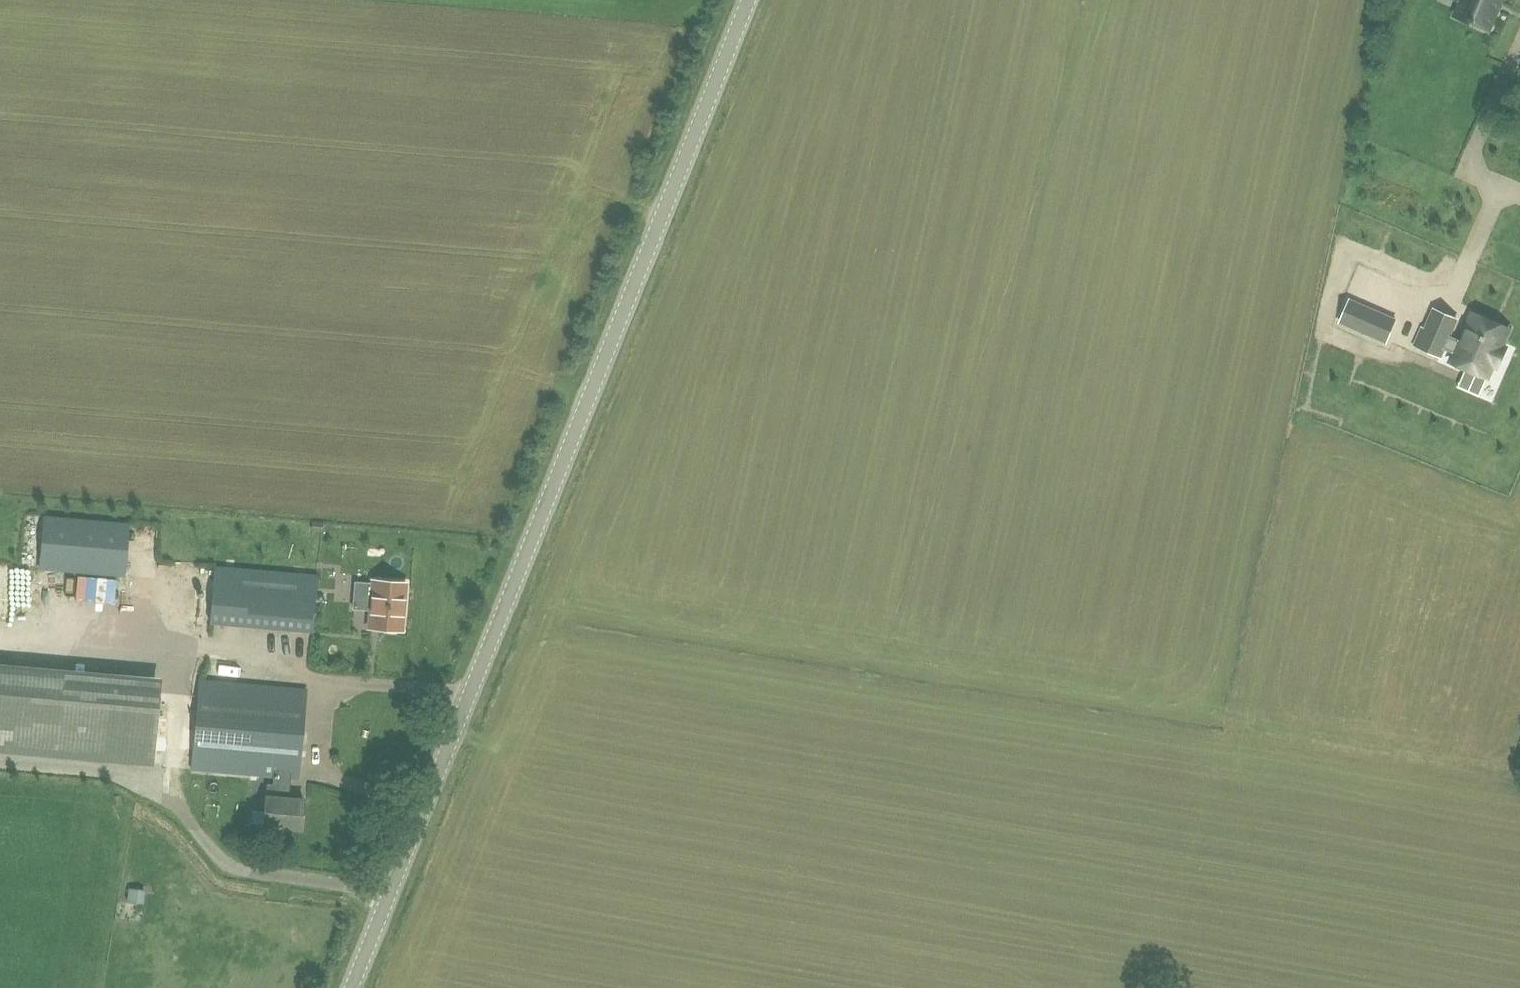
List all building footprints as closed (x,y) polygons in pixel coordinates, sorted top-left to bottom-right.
[(1456,17),(1487,30),(1501,0),(1464,0),(1456,17)] [(1371,311),(1366,323),(1387,333),(1392,320),(1371,311)] [(1493,365),(1498,367),(1506,348),(1502,346),(1509,329),(1472,313),(1460,341),(1449,336),(1448,339),(1426,329),(1423,328),(1415,346),(1440,357),(1444,348),(1455,353),(1451,362),(1466,368),(1471,355),(1493,365)] [(124,575),(129,523),(45,516),(40,568),(124,575)] [(215,569),(210,622),(311,631),(316,578),(215,569)] [(396,654),(401,611),(373,608),(368,651),(396,654)] [(298,778),(305,689),(200,680),(192,769),(274,776),(274,784),(267,783),(263,825),(301,829),(304,800),(288,798),(290,778),(298,778)] [(152,762),(157,701),(0,687),(0,748),(152,762)]
